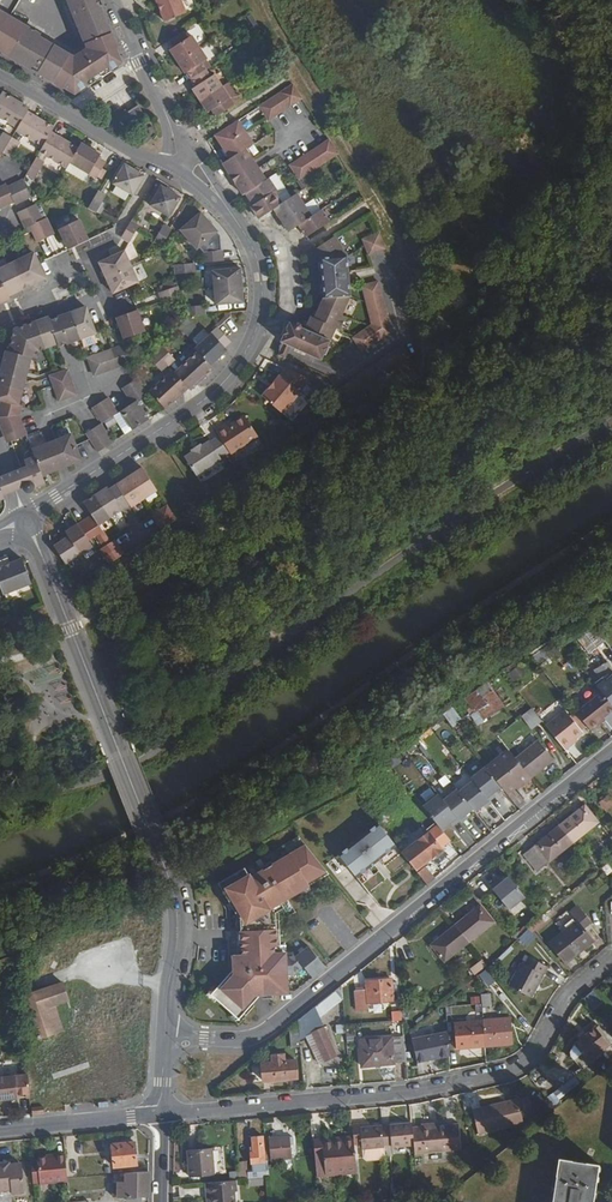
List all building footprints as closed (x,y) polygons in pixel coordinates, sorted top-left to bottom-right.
[(42,36),(43,34),(11,16),(0,36),(0,50),(11,56),(37,72),(38,71),(46,75),(54,80),(53,81),(65,88),(66,86),(77,93),(89,85),(90,87),(95,84),(99,82),(98,79),(104,75),(106,77),(115,71),(114,68),(125,61),(119,49),(121,47),(117,39),(102,2),(101,0),(71,0),(89,43),(91,44),(93,49),(77,58),(42,36)] [(181,0),(153,0),(154,4),(158,2),(161,9),(160,10),(163,22),(186,13),(181,0)] [(11,16),(0,10),(0,36),(11,16)] [(178,59),(199,45),(191,34),(187,37),(182,29),(170,37),(175,44),(170,47),(172,50),(178,59)] [(211,65),(199,45),(178,59),(184,68),(185,71),(188,69),(193,76),(208,67),(211,65)] [(224,83),(217,72),(212,75),(208,67),(193,76),(198,84),(194,86),(197,91),(202,98),(224,83)] [(218,115),(245,97),(233,78),(224,83),(202,98),(208,107),(210,110),(213,107),(218,115)] [(268,121),(303,98),(292,82),(257,105),(268,121)] [(22,104),(2,92),(0,95),(0,117),(10,123),(22,104)] [(145,114),(139,103),(125,111),(133,122),(145,114)] [(27,111),(29,107),(22,104),(10,123),(17,127),(27,111)] [(51,131),(54,127),(27,111),(17,127),(15,130),(42,146),(51,131)] [(282,203),(275,190),(278,189),(271,177),(268,179),(247,147),(255,142),(240,119),(216,135),(231,158),(223,162),(245,194),(247,193),(254,204),(252,205),(260,218),(276,208),(290,230),(300,223),(308,236),(331,221),(323,209),(312,216),(298,193),(282,203)] [(70,160),(78,147),(51,131),(42,146),(39,151),(66,166),(70,160)] [(12,136),(4,132),(0,140),(0,151),(2,152),(12,136)] [(10,157),(20,141),(12,136),(2,152),(10,157)] [(297,179),(339,155),(329,138),(287,162),(297,179)] [(98,177),(106,161),(98,157),(100,153),(81,142),(78,147),(70,160),(98,177)] [(35,177),(45,162),(36,157),(26,173),(35,177)] [(133,193),(144,174),(124,163),(113,182),(133,193)] [(23,179),(7,186),(6,184),(0,186),(0,206),(12,200),(13,203),(31,195),(23,179)] [(161,184),(154,195),(150,204),(170,216),(181,196),(171,190),(161,184)] [(96,211),(106,194),(98,190),(88,206),(96,211)] [(42,218),(34,203),(18,211),(25,227),(30,224),(38,220),(42,218)] [(198,247),(219,229),(210,219),(202,209),(181,227),(198,247)] [(53,233),(45,216),(42,218),(38,220),(45,237),(53,233)] [(88,238),(78,218),(58,228),(67,248),(78,243),(88,238)] [(45,237),(38,220),(30,224),(38,240),(45,237)] [(130,241),(139,224),(132,220),(121,237),(130,241)] [(162,244),(172,228),(163,224),(154,239),(162,244)] [(386,249),(380,233),(363,240),(369,255),(386,249)] [(323,359),(338,326),(342,328),(348,315),(344,313),(351,295),(348,254),(337,235),(317,249),(322,257),(325,298),(317,318),(312,316),(306,328),(291,322),(282,341),(285,342),(282,350),(280,355),(285,358),(288,352),(291,345),(323,359)] [(224,260),(224,249),(204,250),(204,261),(224,260)] [(130,265),(123,250),(98,261),(104,273),(105,276),(130,265)] [(38,261),(33,252),(0,268),(0,301),(3,300),(9,297),(8,294),(14,291),(37,281),(45,277),(38,261)] [(193,271),(192,262),(174,263),(175,273),(193,271)] [(139,281),(130,265),(105,276),(109,284),(112,292),(128,286),(139,281)] [(242,274),(242,267),(213,269),(215,286),(243,284),(242,274)] [(394,329),(378,271),(363,276),(375,322),(358,334),(367,348),(394,329)] [(243,284),(215,286),(217,303),(245,301),(244,292),(243,284)] [(179,295),(176,286),(160,292),(163,300),(179,295)] [(450,299),(455,309),(468,303),(463,293),(450,299)] [(205,313),(204,304),(185,305),(186,314),(205,313)] [(18,414),(20,404),(17,403),(30,355),(35,357),(37,349),(57,342),(58,345),(79,337),(93,333),(95,332),(85,306),(77,309),(49,320),(47,316),(14,327),(11,339),(9,349),(6,349),(0,374),(0,398),(3,399),(0,411),(0,421),(5,432),(22,425),(18,414)] [(145,330),(137,309),(126,313),(116,316),(124,338),(145,330)] [(223,345),(230,339),(228,337),(218,326),(194,347),(198,352),(209,365),(219,357),(227,350),(223,345)] [(96,341),(93,333),(79,337),(82,346),(96,341)] [(175,358),(163,344),(157,350),(168,363),(175,358)] [(137,359),(131,345),(121,349),(120,345),(111,348),(117,365),(137,359)] [(117,365),(111,348),(87,356),(94,373),(117,365)] [(168,363),(157,350),(149,356),(162,369),(168,363)] [(201,379),(213,369),(209,365),(198,352),(175,371),(188,387),(190,389),(201,379)] [(75,392),(65,367),(48,373),(58,398),(75,392)] [(175,398),(188,387),(175,371),(173,369),(150,390),(164,407),(175,398)] [(308,378),(287,369),(282,375),(280,374),(261,398),(281,415),(301,392),(299,390),(308,378)] [(147,392),(136,377),(129,382),(139,397),(147,392)] [(139,397),(129,382),(121,387),(131,402),(135,400),(139,397)] [(117,412),(107,397),(91,407),(101,422),(117,412)] [(147,418),(135,400),(131,402),(119,410),(131,429),(139,423),(147,418)] [(230,455),(258,437),(245,416),(227,428),(225,426),(215,432),(219,438),(230,455)] [(111,441),(99,423),(84,433),(87,439),(96,452),(111,441)] [(26,433),(22,425),(5,432),(7,439),(10,440),(26,433)] [(79,458),(74,445),(69,433),(31,447),(34,455),(42,474),(52,470),(73,461),(79,458)] [(196,478),(230,455),(219,438),(200,448),(200,447),(191,452),(192,454),(184,459),(196,478)] [(42,474),(34,455),(23,459),(26,465),(20,467),(26,480),(22,483),(21,485),(21,487),(22,490),(24,492),(26,492),(31,491),(32,489),(33,486),(45,481),(42,474)] [(26,480),(20,467),(9,471),(0,475),(0,484),(3,492),(15,487),(21,485),(22,483),(26,480)] [(130,509),(157,492),(142,469),(116,486),(130,509)] [(92,550),(88,542),(95,537),(102,549),(98,551),(109,567),(124,557),(114,541),(109,544),(98,527),(121,512),(108,491),(107,489),(83,505),(91,518),(65,534),(68,540),(56,547),(68,565),(92,550)] [(161,533),(177,522),(167,507),(151,517),(161,533)] [(21,558),(9,563),(6,556),(0,559),(0,589),(2,594),(1,595),(2,596),(32,583),(21,558)] [(610,637),(597,621),(592,625),(605,641),(610,637)] [(605,641),(592,625),(582,634),(594,649),(605,641)] [(611,657),(600,665),(611,684),(611,658),(611,657)] [(517,665),(507,674),(514,682),(524,674),(517,665)] [(499,698),(487,683),(478,689),(476,686),(463,694),(468,700),(479,691),(481,694),(478,696),(479,700),(475,704),(481,712),(499,698)] [(611,706),(611,703),(601,689),(588,702),(577,710),(591,729),(601,720),(599,717),(611,706)] [(544,719),(533,705),(523,714),(533,726),(544,719)] [(584,730),(566,708),(547,723),(567,747),(574,742),(571,739),(584,730)] [(453,725),(461,720),(455,711),(447,716),(453,725)] [(555,757),(538,737),(516,755),(530,773),(532,776),(555,757)] [(508,791),(530,773),(516,755),(509,747),(487,765),(502,784),(508,791)] [(496,793),(494,790),(502,784),(487,765),(486,764),(472,775),(474,778),(459,789),(473,806),(476,809),(483,803),(485,805),(492,800),(490,798),(496,793)] [(459,789),(457,786),(443,797),(459,818),(462,821),(469,815),(467,812),(473,806),(459,789)] [(443,797),(438,791),(423,803),(439,823),(442,827),(451,821),(453,824),(459,818),(443,797)] [(605,811),(611,805),(611,797),(609,793),(598,802),(605,811)] [(574,840),(600,820),(586,802),(560,822),(574,840)] [(357,874),(397,843),(381,822),(339,851),(357,874)] [(537,869),(574,840),(560,822),(524,851),(537,869)] [(417,868),(453,840),(442,827),(439,823),(403,851),(417,868)] [(289,895),(330,871),(306,842),(255,875),(288,915),(298,910),(289,895)] [(435,876),(426,864),(418,870),(427,882),(435,876)] [(288,915),(255,875),(253,876),(247,867),(221,883),(240,915),(241,915),(242,929),(281,927),(281,919),(288,915)] [(525,892),(510,874),(501,881),(499,878),(492,885),(508,906),(525,892)] [(539,914),(550,907),(545,900),(535,906),(539,914)] [(470,940),(496,919),(482,901),(456,922),(470,940)] [(592,939),(582,926),(588,921),(577,907),(570,913),(576,920),(551,940),(566,960),(592,939)] [(445,960),(470,940),(456,922),(432,941),(445,960)] [(288,973),(286,955),(283,955),(281,927),(242,929),(238,929),(239,954),(234,954),(235,967),(216,988),(216,996),(235,1013),(243,1012),(261,992),(288,991),(288,973)] [(527,928),(517,938),(525,946),(535,937),(527,928)] [(328,964),(311,943),(310,944),(327,965),(328,964)] [(327,965),(310,944),(298,954),(294,950),(290,955),(286,955),(288,973),(294,972),(299,969),(308,980),(327,965)] [(530,998),(549,968),(528,955),(510,984),(530,998)] [(475,973),(486,966),(483,960),(471,966),(475,973)] [(487,969),(479,974),(486,987),(495,982),(487,969)] [(68,993),(62,975),(23,988),(37,1031),(62,1024),(53,998),(68,993)] [(393,998),(391,975),(366,978),(366,984),(355,985),(356,1005),(369,1004),(369,1001),(393,998)] [(302,1031),(345,996),(343,982),(300,1016),(302,1031)] [(583,998),(593,1010),(602,1003),(592,990),(583,998)] [(404,1016),(403,1006),(394,1006),(395,1017),(404,1016)] [(514,1044),(513,1017),(484,1019),(487,1046),(514,1044)] [(487,1046),(484,1019),(456,1021),(457,1048),(487,1046)] [(337,1052),(323,1021),(307,1029),(320,1059),(337,1052)] [(589,1057),(611,1040),(596,1022),(574,1038),(589,1057)] [(450,1055),(449,1031),(440,1032),(441,1037),(417,1039),(418,1058),(450,1055)] [(408,1057),(406,1032),(363,1036),(365,1063),(398,1060),(398,1058),(408,1057)] [(298,1074),(297,1056),(286,1057),(286,1050),(274,1051),(274,1058),(263,1059),(264,1077),(298,1074)] [(28,1072),(0,1074),(0,1096),(30,1094),(28,1072)] [(479,1130),(528,1119),(522,1095),(474,1106),(479,1130)] [(414,1124),(413,1117),(392,1119),(394,1142),(415,1140),(414,1124)] [(386,1142),(384,1120),(362,1122),(364,1144),(386,1142)] [(462,1145),(460,1121),(448,1122),(451,1145),(462,1145)] [(451,1145),(448,1122),(414,1124),(415,1140),(416,1148),(451,1145)] [(265,1159),(263,1132),(253,1133),(254,1148),(251,1149),(253,1168),(269,1167),(268,1159),(265,1159)] [(292,1155),(290,1134),(271,1135),(273,1157),(292,1155)] [(358,1164),(355,1135),(323,1138),(323,1134),(314,1135),(317,1171),(338,1170),(337,1166),(358,1164)] [(136,1161),(134,1138),(111,1139),(113,1163),(136,1161)] [(214,1172),(212,1144),(188,1146),(190,1174),(214,1172)] [(67,1178),(64,1149),(54,1150),(54,1154),(37,1155),(39,1181),(67,1178)] [(600,1162),(561,1156),(554,1201),(594,1201),(600,1162)] [(22,1163),(7,1165),(7,1162),(0,1163),(0,1192),(24,1190),(22,1163)] [(148,1194),(149,1168),(114,1171),(114,1194),(148,1194)] [(267,1181),(266,1174),(248,1176),(248,1182),(267,1181)] [(235,1190),(238,1190),(237,1177),(208,1180),(208,1193),(214,1192),(214,1201),(236,1201),(235,1190)]
